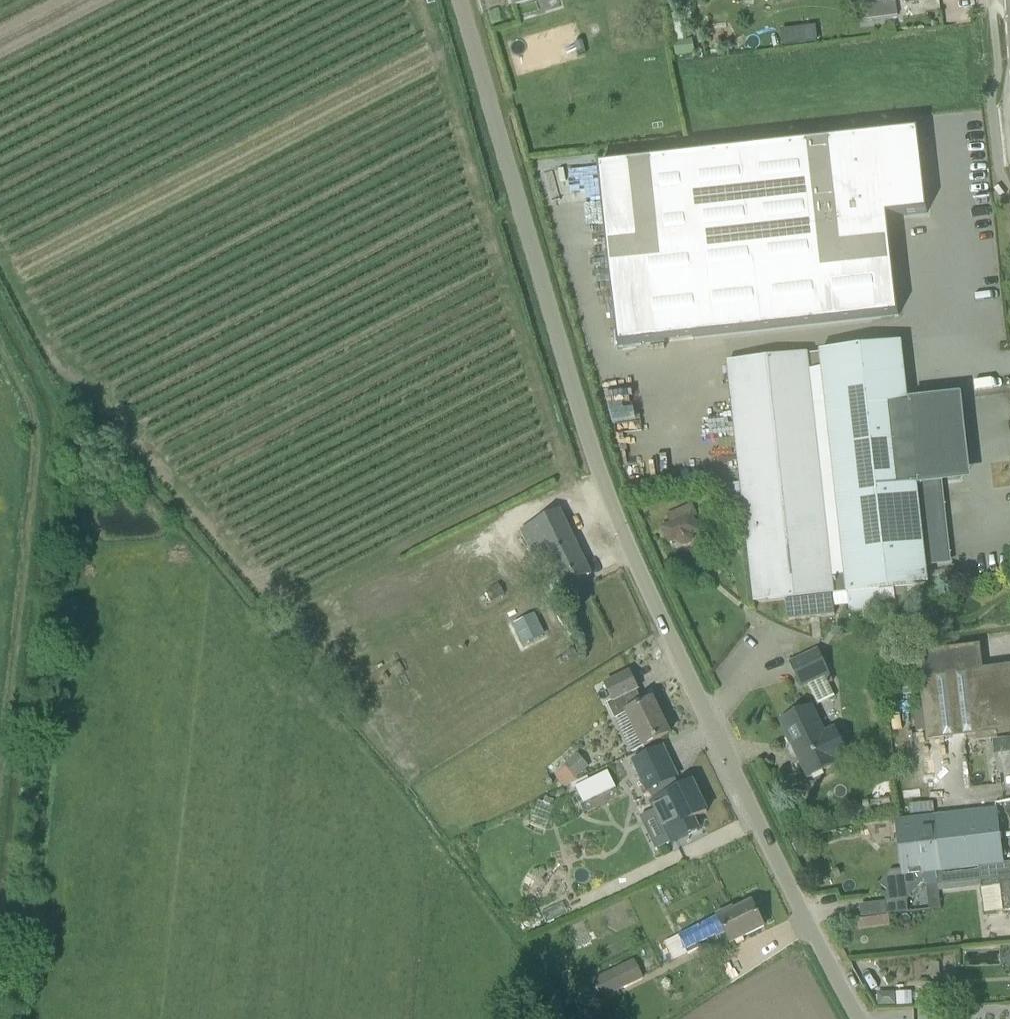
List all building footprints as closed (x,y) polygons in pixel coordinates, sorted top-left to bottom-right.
[(884,218),(923,214),(914,132),(594,168),(614,349),(895,318),(884,218)] [(847,594),(880,591),(929,585),(926,565),(948,563),(940,484),(943,483),(958,481),(956,459),(960,458),(958,443),(954,444),(949,402),(910,406),(904,406),(898,345),(728,364),(755,604),(785,601),(833,596),(847,594)] [(670,523),(660,528),(668,546),(676,542),(678,546),(682,548),(688,548),(691,546),(694,541),(693,537),(701,534),(694,518),(698,516),(693,505),(666,516),(670,523)] [(592,576),(561,511),(521,530),(552,595),(592,576)] [(489,592),(494,601),(504,595),(499,586),(489,592)] [(881,604),(880,591),(847,594),(848,606),(849,614),(882,610),(881,604)] [(788,622),(823,618),(835,616),(834,608),(833,596),(785,601),(788,622)] [(1009,743),(1009,669),(983,672),(980,647),(917,655),(918,661),(911,661),(913,685),(922,684),(922,688),(911,689),(913,713),(925,712),(928,742),(976,735),(977,742),(995,740),(996,745),(995,745),(1009,743)] [(819,651),(809,655),(790,664),(797,677),(802,690),(809,687),(831,677),(819,651)] [(644,748),(670,735),(653,701),(643,706),(636,691),(638,691),(630,674),(606,686),(614,702),(608,705),(615,720),(628,713),(644,748)] [(812,707),(780,723),(793,749),(794,748),(799,757),(797,758),(799,761),(807,780),(840,765),(839,765),(850,760),(835,728),(824,733),(812,707)] [(1009,773),(1009,743),(995,745),(999,775),(1009,773)] [(696,820),(708,814),(693,783),(681,789),(678,791),(673,780),(676,779),(679,778),(664,747),(632,762),(647,793),(650,792),(659,787),(664,797),(655,802),(650,804),(670,845),(701,830),(696,820)] [(577,780),(590,769),(589,768),(578,755),(573,759),(565,765),(566,767),(555,777),(565,788),(578,782),(577,780)] [(942,872),(979,868),(979,867),(1004,865),(1004,864),(997,810),(935,817),(942,872)] [(886,903),(887,914),(887,916),(909,914),(908,901),(925,880),(924,874),(942,872),(935,817),(896,822),(902,870),(890,872),(880,886),(891,895),(886,903)] [(806,856),(809,849),(806,841),(793,847),(799,860),(806,856)] [(1004,864),(1004,865),(979,867),(979,868),(985,915),(1009,912),(1009,863),(1004,864)] [(732,944),(765,928),(753,904),(734,913),(733,911),(679,937),(688,956),(700,950),(698,945),(725,931),(732,944)] [(635,959),(593,980),(603,1000),(645,979),(635,959)] [(878,1009),(897,1007),(896,993),(896,992),(877,994),(878,1009)]
